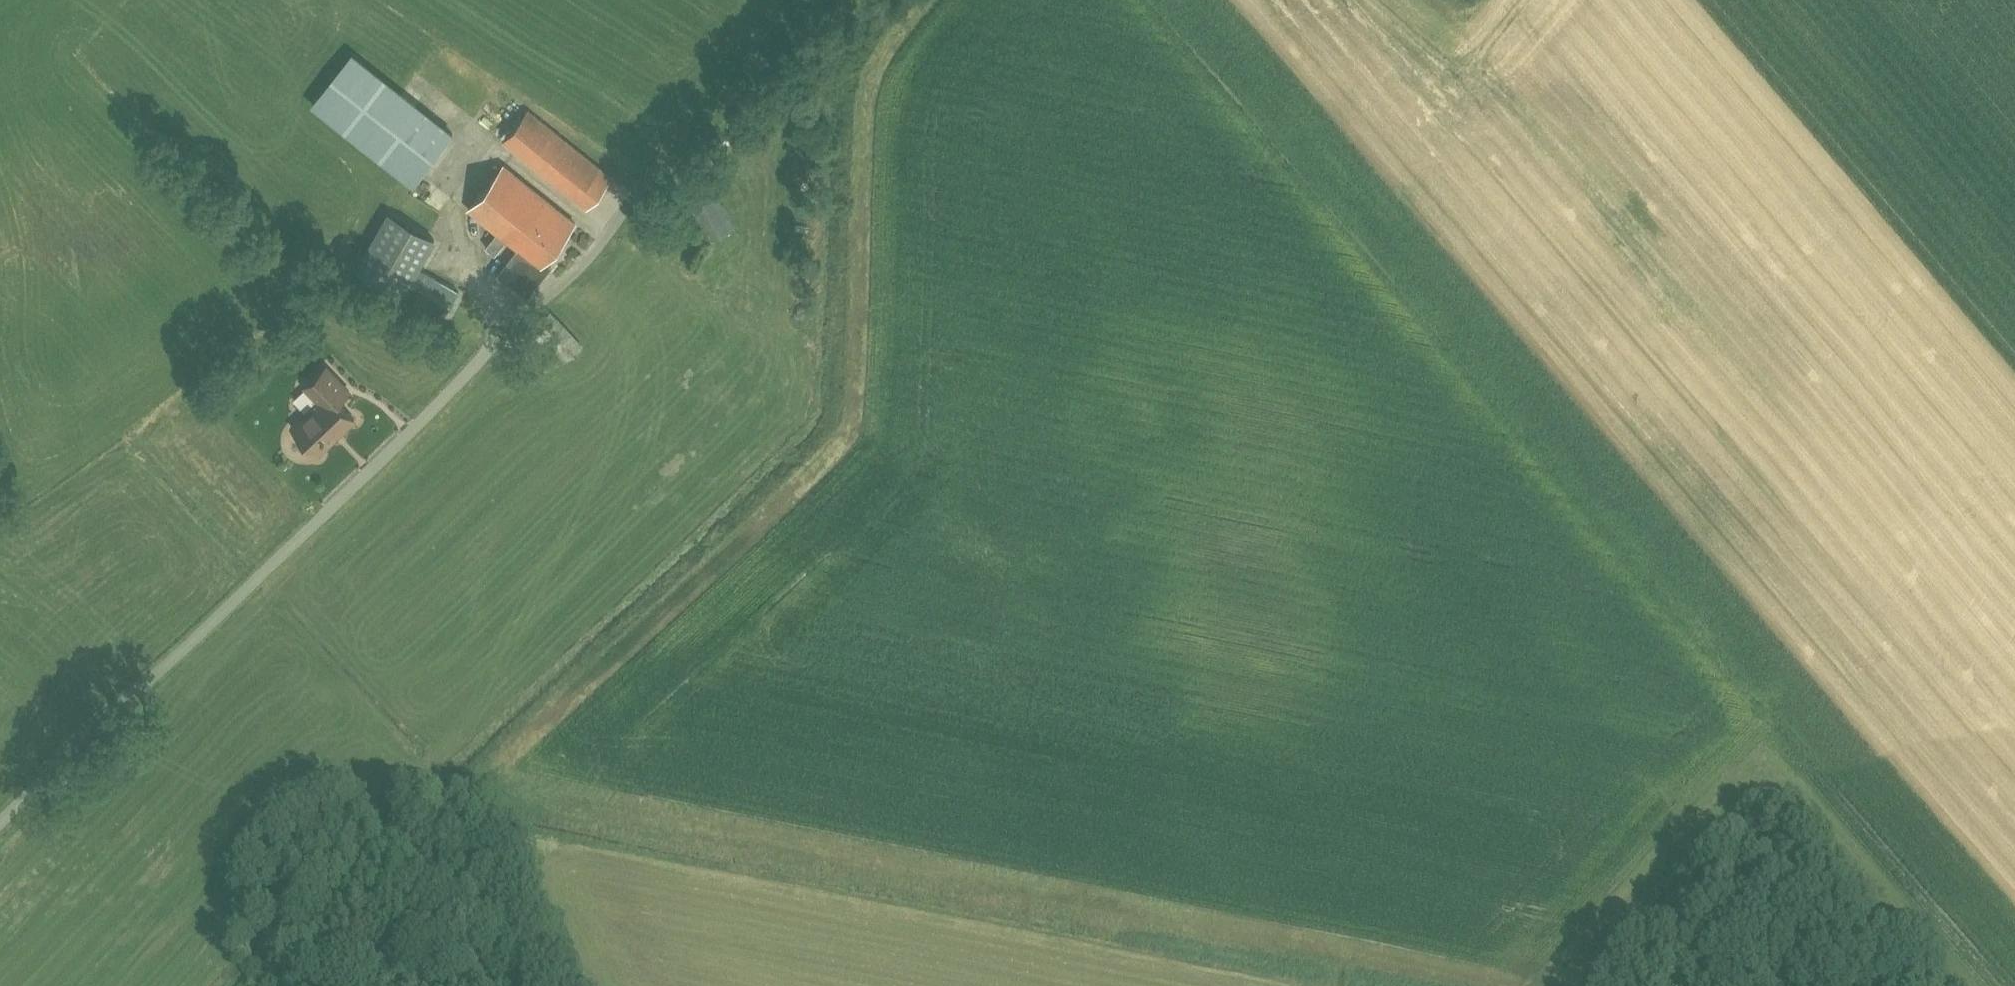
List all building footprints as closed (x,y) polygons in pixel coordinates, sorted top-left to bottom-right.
[(403,92),(353,53),(311,104),(388,165),(412,184),(454,132),(403,92)] [(611,177),(528,110),(503,142),(586,209),(611,177)] [(507,239),(518,248),(540,266),(545,260),(575,223),(503,165),(468,209),(497,232),(485,246),(495,254),(507,239)] [(707,181),(686,194),(711,233),(732,220),(707,181)] [(439,237),(393,211),(358,272),(403,298),(403,299),(441,320),(460,289),(421,267),(439,237)] [(551,265),(545,260),(540,266),(518,248),(498,273),(526,296),(551,265)] [(553,318),(536,334),(567,367),(585,351),(553,318)] [(292,427),(317,454),(332,440),(331,438),(339,430),(341,431),(354,419),(337,401),(349,391),(326,366),(305,386),(319,401),(292,427)]
